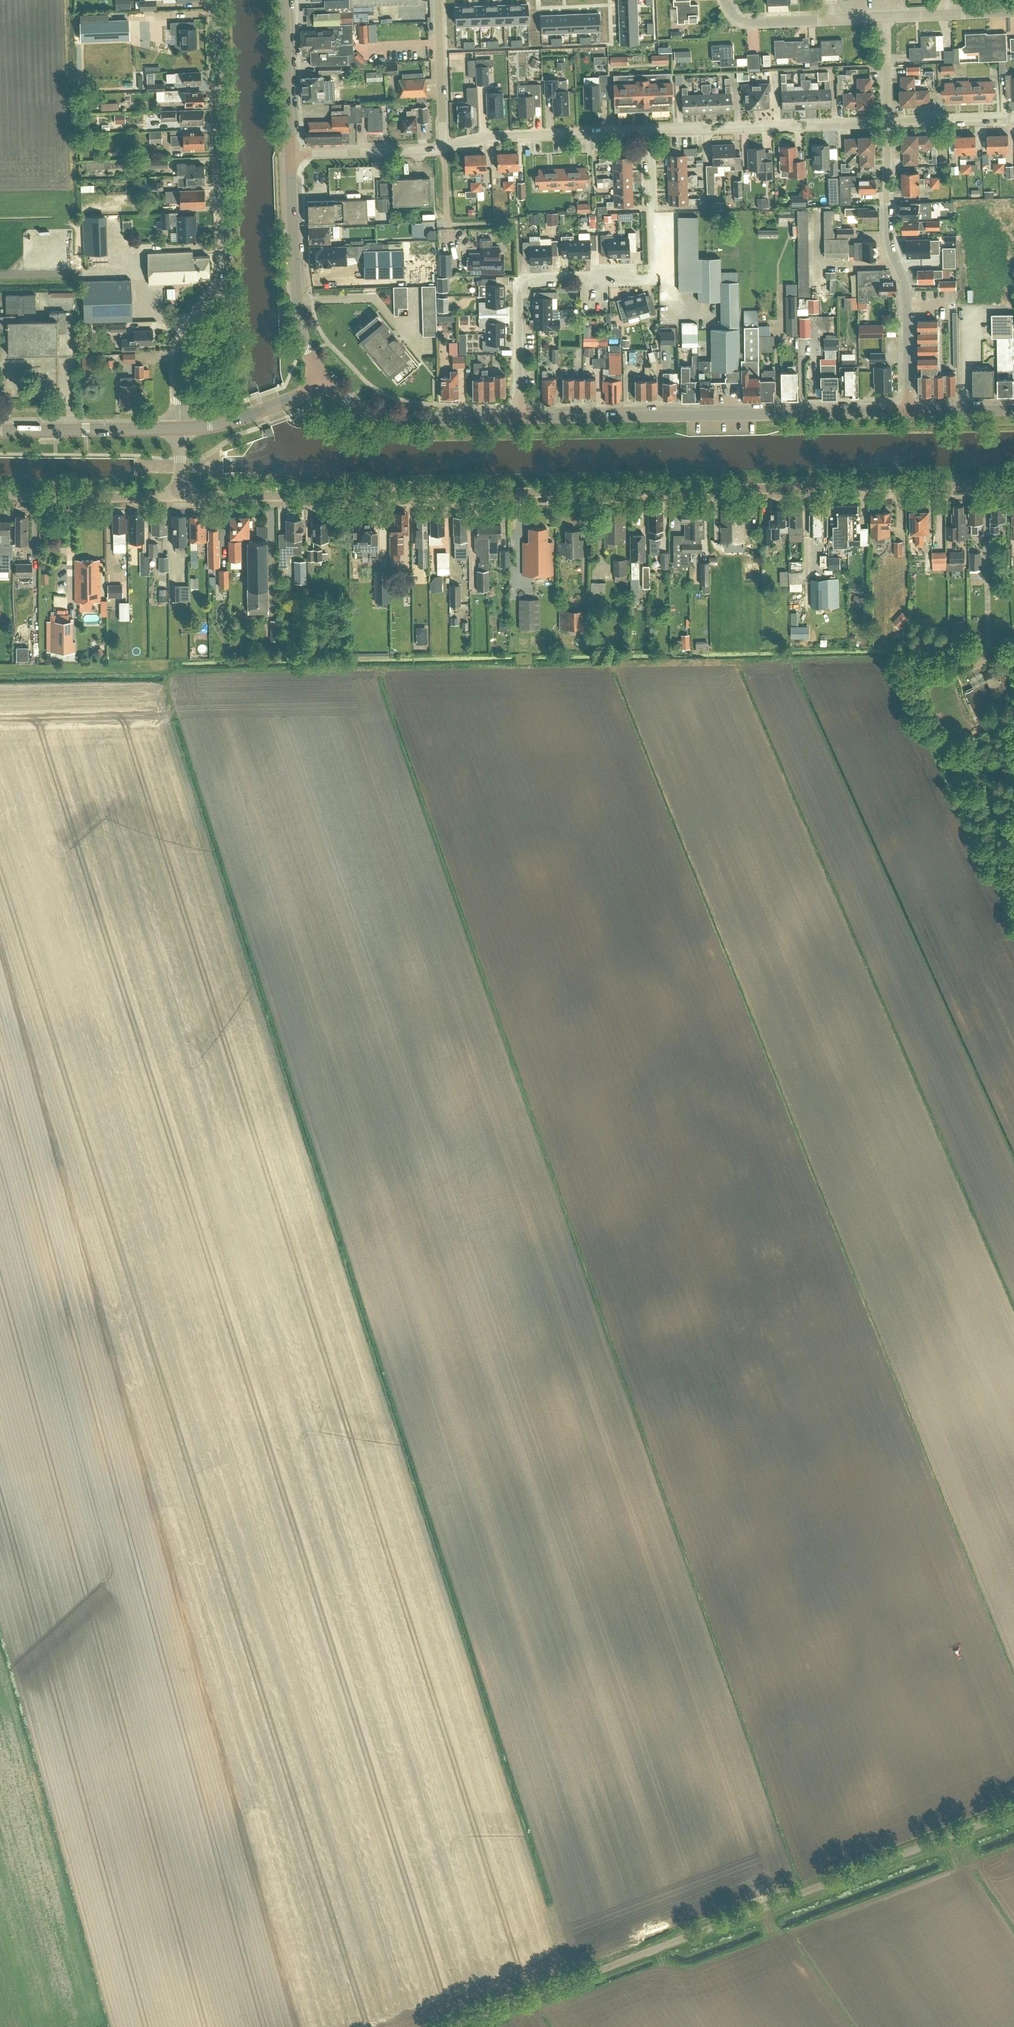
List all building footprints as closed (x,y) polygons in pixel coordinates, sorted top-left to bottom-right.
[(115,8),(130,8),(129,0),(115,0),(115,8)] [(140,10),(157,10),(157,0),(140,0),(140,10)] [(324,8),(317,9),(317,15),(313,15),(312,17),(313,20),(313,22),(312,24),(313,26),(313,27),(315,27),(315,30),(301,31),(301,39),(300,39),(301,48),(301,56),(310,56),(310,65),(341,64),(348,64),(348,55),(353,54),(352,23),(368,23),(368,11),(360,11),(359,4),(422,2),(422,0),(324,0),(324,8)] [(618,1),(619,15),(637,14),(636,0),(618,1)] [(673,6),(676,6),(677,24),(684,24),(684,21),(688,20),(688,24),(697,23),(697,20),(698,20),(697,5),(685,5),(685,0),(673,0),(673,6)] [(527,2),(515,3),(516,21),(528,20),(527,2)] [(503,3),(491,4),(492,22),(504,21),(503,3)] [(515,3),(503,3),(504,21),(516,21),(515,3)] [(479,4),(468,5),(468,23),(480,22),(479,4)] [(491,4),(479,4),(480,22),(492,22),(491,4)] [(468,5),(455,5),(456,23),(468,23),(468,5)] [(111,13),(79,14),(81,40),(129,38),(128,20),(111,21),(111,13)] [(599,13),(584,14),(585,32),(600,31),(599,13)] [(570,14),(556,15),(556,33),(570,32),(570,14)] [(584,14),(570,14),(570,32),(585,32),(584,14)] [(637,14),(619,15),(620,29),(638,29),(637,14)] [(556,15),(541,15),(542,33),(556,33),(556,15)] [(195,28),(194,28),(194,22),(170,23),(170,34),(174,34),(175,48),(196,47),(195,28)] [(358,24),(358,42),(369,42),(368,24),(358,24)] [(638,29),(620,29),(620,44),(638,43),(638,29)] [(987,32),(965,33),(966,44),(961,47),(964,53),(979,52),(979,62),(999,61),(1005,60),(1007,60),(1006,38),(987,39),(987,32)] [(921,36),(922,53),(918,54),(918,47),(910,47),(910,61),(923,60),(923,57),(937,56),(936,35),(921,36)] [(821,47),(808,48),(809,61),(821,60),(821,56),(842,54),(841,39),(820,40),(821,47)] [(783,41),(774,41),(775,58),(796,57),(797,61),(809,61),(808,48),(797,48),(797,41),(783,42),(783,41)] [(732,45),(711,46),(712,61),(724,60),(724,66),(737,65),(736,59),(733,59),(732,45)] [(673,61),(689,61),(688,50),(672,50),(673,61)] [(651,63),(667,63),(667,54),(651,54),(651,63)] [(759,69),(758,54),(746,55),(747,69),(759,69)] [(610,65),(627,65),(627,55),(610,56),(610,65)] [(475,65),(476,85),(489,84),(488,66),(493,65),(493,58),(476,59),(476,65),(475,65)] [(385,64),(385,74),(398,74),(397,63),(385,64)] [(318,66),(318,74),(340,73),(340,65),(318,66)] [(954,65),(941,65),(941,74),(954,74),(954,65)] [(920,66),(908,67),(908,74),(921,74),(920,66)] [(380,71),(364,72),(364,81),(380,80),(380,71)] [(934,71),(925,71),(925,75),(929,75),(929,79),(934,79),(934,71)] [(143,73),(144,82),(152,82),(151,72),(143,73)] [(183,73),(175,73),(175,82),(183,82),(184,86),(192,85),(192,84),(200,84),(200,78),(201,78),(201,73),(200,73),(200,72),(183,73)] [(827,72),(817,72),(817,81),(828,80),(827,72)] [(671,73),(613,75),(614,112),(672,110),(671,73)] [(599,90),(607,89),(606,74),(598,75),(599,84),(583,85),(584,108),(600,107),(599,90)] [(846,78),(845,74),(837,74),(837,83),(842,83),(841,78),(846,78)] [(1005,75),(1006,98),(1012,97),(1012,100),(1013,100),(1013,77),(1012,77),(1012,75),(1005,75)] [(323,77),(301,78),(302,99),(314,99),(314,102),(323,101),(323,103),(328,103),(338,102),(337,90),(334,90),(334,84),(327,85),(323,85),(323,77)] [(902,90),(901,90),(901,106),(917,105),(917,104),(930,104),(929,90),(916,91),(916,90),(915,90),(914,77),(901,77),(902,90)] [(425,78),(398,80),(399,97),(417,96),(417,102),(426,101),(425,78)] [(856,93),(843,94),(843,107),(857,106),(857,108),(872,107),(871,91),(870,91),(870,78),(857,79),(857,92),(856,92),(856,93)] [(544,80),(545,96),(553,95),(553,114),(568,114),(567,91),(558,91),(557,79),(544,80)] [(808,88),(810,86),(810,79),(805,80),(806,109),(818,108),(818,89),(808,90),(808,88)] [(802,90),(793,90),(794,109),(806,109),(805,80),(800,80),(801,86),(802,88),(802,90)] [(824,89),(818,89),(818,108),(831,108),(830,89),(829,81),(824,81),(824,89)] [(957,82),(945,83),(946,86),(942,87),(943,96),(946,96),(946,103),(993,101),(992,94),(996,94),(995,85),(992,85),(992,81),(969,82),(969,81),(957,81),(957,82)] [(769,107),(768,91),(770,91),(769,83),(741,84),(742,92),(743,92),(744,108),(769,107)] [(794,109),(793,90),(786,91),(786,83),(781,83),(781,91),(782,110),(794,109)] [(539,84),(525,84),(525,95),(519,96),(519,116),(533,115),(532,102),(540,102),(539,84)] [(694,95),(695,113),(707,113),(706,84),(701,84),(701,91),(703,92),(703,94),(694,95)] [(709,92),(711,90),(710,84),(706,84),(707,113),(719,112),(718,94),(709,94),(709,92)] [(718,94),(719,112),(731,112),(730,93),(730,85),(725,86),(725,93),(718,94)] [(682,88),(682,95),(682,114),(695,113),(694,95),(687,95),(687,87),(682,88)] [(457,106),(457,126),(471,125),(470,117),(473,117),(473,107),(477,107),(476,88),(466,88),(466,102),(457,103),(457,106)] [(178,90),(165,91),(165,101),(185,100),(185,106),(202,105),(201,92),(193,93),(193,91),(178,92),(178,90)] [(486,93),(487,117),(503,116),(502,92),(486,93)] [(308,132),(305,132),(305,141),(308,144),(326,144),(327,145),(329,144),(331,143),(340,143),(340,138),(348,138),(348,123),(356,123),(355,106),(349,106),(350,115),(331,115),(331,121),(307,122),(308,132)] [(362,106),(355,106),(356,123),(362,122),(362,116),(368,116),(368,132),(383,131),(382,112),(380,112),(380,107),(373,108),(373,112),(368,112),(362,112),(362,106)] [(417,108),(418,122),(427,122),(426,107),(417,108)] [(411,108),(411,110),(406,111),(407,117),(401,117),(401,131),(403,131),(403,132),(408,132),(408,131),(416,131),(414,108),(411,108)] [(203,109),(161,111),(161,121),(180,120),(180,125),(203,124),(203,109)] [(125,123),(125,114),(115,114),(115,123),(125,123)] [(161,142),(161,131),(149,132),(149,142),(161,142)] [(203,132),(184,133),(184,135),(171,136),(171,146),(184,145),(184,149),(186,149),(188,151),(190,150),(193,149),(203,149),(203,132)] [(918,149),(932,149),(931,136),(918,136),(918,135),(902,136),(903,151),(904,151),(904,164),(918,164),(917,150),(918,150),(918,149)] [(1008,151),(1008,135),(998,136),(999,158),(1003,157),(1003,152),(1008,151)] [(998,136),(987,136),(988,152),(993,152),(994,158),(999,158),(998,136)] [(858,137),(858,138),(844,139),(845,152),(858,152),(858,153),(859,153),(860,166),(873,165),(873,152),(874,152),(873,137),(858,137)] [(965,137),(955,137),(955,153),(961,153),(961,159),(966,159),(965,137)] [(971,159),(970,153),(976,153),(975,137),(965,137),(966,159),(971,159)] [(723,145),(724,165),(730,165),(730,170),(735,170),(734,144),(723,145)] [(717,165),(724,165),(723,145),(712,145),(713,170),(706,171),(707,193),(715,193),(714,173),(718,173),(717,165)] [(828,145),(812,145),(813,168),(829,168),(829,175),(837,174),(836,160),(829,161),(828,145)] [(779,147),(780,160),(780,177),(804,176),(804,156),(795,156),(795,146),(779,147)] [(764,148),(747,149),(748,170),(758,169),(758,178),(772,178),(772,161),(765,161),(764,148)] [(517,153),(507,154),(508,175),(513,175),(513,169),(518,169),(517,153)] [(485,154),(475,155),(475,177),(480,177),(480,171),(485,170),(485,154)] [(507,154),(497,154),(498,170),(503,170),(503,176),(508,175),(507,154)] [(937,163),(937,154),(933,154),(933,159),(928,159),(928,163),(937,163)] [(475,155),(465,155),(465,171),(471,171),(471,177),(475,177),(475,155)] [(686,160),(693,160),(693,155),(686,155),(667,156),(667,168),(686,167),(686,160)] [(612,158),(605,158),(605,164),(612,163),(613,170),(631,169),(631,157),(612,158)] [(150,159),(150,168),(168,168),(168,159),(150,159)] [(185,163),(177,164),(177,170),(177,176),(204,175),(204,166),(194,166),(194,164),(185,164),(185,163)] [(841,163),(841,172),(849,172),(849,167),(845,167),(845,163),(841,163)] [(1006,166),(1006,178),(1013,178),(1013,166),(1006,166)] [(538,173),(535,173),(535,183),(539,183),(539,189),(562,188),(562,189),(574,189),(574,188),(585,187),(585,181),(588,181),(588,171),(585,172),(584,167),(538,169),(538,173)] [(686,167),(667,168),(668,180),(697,179),(697,174),(686,175),(686,167)] [(613,177),(603,178),(603,183),(632,181),(631,169),(613,170),(613,177)] [(919,173),(903,173),(903,193),(919,193),(919,188),(931,187),(931,188),(940,188),(940,177),(930,177),(930,183),(925,183),(925,178),(919,178),(919,173)] [(204,175),(177,176),(177,186),(195,186),(195,184),(204,184),(204,175)] [(858,193),(875,193),(875,180),(857,180),(857,175),(839,175),(839,204),(850,204),(850,186),(857,186),(858,193)] [(429,178),(391,179),(392,206),(430,205),(429,178)] [(697,179),(668,180),(668,192),(687,191),(687,184),(697,184),(697,179)] [(742,196),(742,180),(733,181),(734,197),(742,196)] [(632,181),(603,183),(603,187),(613,187),(613,194),(632,193),(632,181)] [(162,182),(145,182),(145,190),(162,190),(162,182)] [(838,185),(831,185),(831,204),(839,204),(838,185)] [(204,200),(203,196),(205,196),(204,191),(203,191),(203,190),(165,191),(166,202),(180,202),(180,208),(204,207),(204,205),(205,205),(205,200),(204,200)] [(687,191),(668,192),(669,204),(688,204),(687,204),(700,203),(700,198),(687,198),(687,191)] [(614,201),(606,201),(606,207),(614,206),(614,207),(633,206),(632,193),(613,194),(614,201)] [(791,206),(806,205),(805,194),(791,195),(791,206)] [(386,197),(377,198),(378,210),(386,210),(386,197)] [(755,198),(756,206),(764,206),(764,205),(767,205),(766,198),(755,198)] [(308,201),(309,225),(368,223),(367,199),(308,201)] [(723,202),(715,202),(715,210),(724,210),(723,202)] [(911,202),(911,205),(901,205),(901,218),(919,218),(932,218),(931,202),(911,202)] [(954,202),(944,202),(944,207),(950,207),(950,211),(955,211),(954,202)] [(577,204),(578,212),(590,212),(590,203),(577,204)] [(865,207),(844,208),(844,215),(857,215),(857,222),(866,221),(866,219),(876,219),(876,209),(865,209),(865,207)] [(808,209),(797,209),(797,218),(808,218),(808,209)] [(602,220),(630,218),(630,212),(601,214),(602,220)] [(162,228),(170,228),(169,213),(161,213),(162,228)] [(558,225),(558,213),(547,213),(547,225),(558,225)] [(106,216),(83,217),(84,255),(108,254),(106,216)] [(195,216),(178,216),(178,241),(194,241),(194,225),(196,225),(195,216)] [(718,329),(711,329),(712,361),(699,361),(700,400),(712,400),(712,380),(737,380),(737,377),(741,376),(741,400),(773,400),(773,390),(774,390),(774,369),(763,370),(763,372),(761,372),(761,379),(758,379),(758,351),(774,351),(774,335),(757,335),(757,310),(743,310),(744,360),(737,360),(737,355),(739,355),(738,272),(720,272),(720,258),(698,258),(697,217),(678,217),(679,291),(698,291),(698,301),(720,301),(720,320),(718,320),(718,329)] [(903,227),(902,227),(902,232),(903,232),(903,234),(919,234),(919,230),(940,230),(940,221),(903,221),(903,227)] [(332,232),(332,228),(335,228),(335,226),(329,226),(308,227),(309,243),(330,242),(329,232),(332,232)] [(852,237),(852,228),(836,228),(836,237),(852,237)] [(628,236),(618,237),(618,255),(629,255),(629,250),(636,250),(635,231),(628,231),(628,236)] [(618,255),(618,237),(612,237),(612,233),(600,233),(601,253),(607,253),(607,256),(618,255)] [(590,239),(579,239),(579,257),(591,257),(590,249),(596,249),(596,234),(590,235),(590,239)] [(579,257),(579,239),(573,239),(573,235),(561,235),(562,258),(579,257)] [(529,241),(523,241),(523,255),(530,255),(530,263),(540,263),(540,239),(539,239),(539,236),(529,236),(529,241)] [(551,238),(540,239),(540,263),(552,262),(552,254),(558,254),(557,240),(551,240),(551,238)] [(939,240),(907,241),(907,256),(931,256),(931,254),(940,253),(939,240)] [(847,245),(848,256),(854,256),(854,260),(861,259),(861,260),(869,260),(869,261),(870,263),(873,263),(875,262),(875,260),(875,255),(877,253),(877,248),(875,246),(875,241),(861,242),(854,242),(854,244),(847,245)] [(346,256),(354,256),(356,260),(359,261),(363,261),(364,278),(404,277),(403,249),(401,249),(401,243),(382,243),(382,244),(364,245),(364,250),(363,246),(321,247),(321,245),(309,246),(309,266),(347,265),(346,256)] [(468,267),(471,267),(471,271),(504,272),(504,256),(500,256),(500,246),(492,247),(491,246),(482,246),(482,252),(483,253),(482,254),(482,253),(481,253),(473,253),(472,254),(471,256),(469,256),(468,267)] [(956,248),(944,248),(945,267),(956,267),(956,248)] [(186,282),(198,281),(198,278),(208,278),(207,256),(192,256),(192,251),(148,252),(149,285),(186,283),(186,282)] [(437,253),(437,274),(449,274),(450,253),(437,253)] [(928,270),(919,270),(919,276),(918,276),(918,281),(919,281),(919,282),(935,282),(934,278),(942,277),(942,270),(934,270),(934,269),(928,269),(928,270)] [(879,270),(857,271),(858,303),(868,302),(868,292),(878,292),(878,295),(880,295),(880,296),(885,296),(885,295),(894,295),(894,293),(896,293),(896,287),(894,287),(894,281),(892,281),(880,281),(879,270)] [(485,296),(505,296),(504,284),(497,284),(497,278),(482,278),(482,280),(476,280),(477,285),(478,285),(479,296),(485,296)] [(438,279),(438,293),(449,293),(448,279),(438,279)] [(132,320),(131,280),(82,281),(83,322),(132,320)] [(437,335),(435,285),(421,286),(423,336),(437,335)] [(407,286),(393,287),(394,308),(407,308),(407,286)] [(798,287),(798,296),(809,296),(809,287),(808,287),(798,287)] [(533,308),(556,308),(556,292),(533,292),(533,308)] [(633,295),(640,319),(638,313),(649,310),(650,313),(656,312),(652,297),(646,298),(644,292),(633,295)] [(624,304),(618,305),(623,322),(628,320),(629,322),(640,319),(633,295),(622,298),(624,304)] [(785,295),(786,335),(797,335),(796,295),(785,295)] [(2,297),(3,329),(23,328),(23,354),(64,354),(63,296),(2,297)] [(505,296),(485,296),(485,301),(479,301),(479,313),(497,313),(497,306),(505,306),(505,296)] [(844,309),(857,309),(857,296),(844,297),(844,309)] [(449,298),(438,298),(438,313),(449,313),(449,298)] [(807,299),(807,313),(818,313),(818,299),(807,299)] [(556,308),(533,308),(533,320),(529,320),(529,328),(559,328),(558,309),(556,309),(556,308)] [(355,332),(369,348),(366,351),(381,368),(383,366),(397,383),(418,365),(377,314),(355,332)] [(1013,314),(992,314),(992,337),(997,337),(998,395),(1013,395),(1013,314)] [(485,333),(505,333),(505,322),(497,322),(497,316),(479,316),(479,327),(485,327),(485,333)] [(810,337),(809,317),(799,317),(799,337),(810,337)] [(938,320),(918,321),(919,394),(956,393),(956,374),(939,374),(938,320)] [(693,322),(681,322),(681,347),(692,347),(692,354),(692,366),(680,366),(680,381),(681,381),(681,401),(698,401),(698,380),(697,380),(697,354),(697,324),(693,322)] [(882,324),(858,324),(858,337),(882,337),(882,324)] [(133,331),(134,338),(121,338),(121,350),(139,350),(139,345),(153,344),(153,330),(133,331)] [(660,332),(661,344),(674,344),(674,332),(660,332)] [(482,351),(488,351),(497,350),(497,344),(505,344),(505,333),(485,333),(486,340),(482,340),(482,351)] [(581,345),(606,345),(606,336),(581,336),(581,345)] [(824,338),(824,350),(837,350),(837,338),(824,338)] [(585,347),(585,355),(593,355),(593,347),(585,347)] [(608,351),(609,374),(602,375),(602,379),(602,390),(605,390),(605,402),(619,402),(619,393),(622,392),(621,352),(608,351)] [(873,376),(874,376),(874,390),(890,390),(890,366),(884,366),(884,352),(870,352),(870,362),(875,362),(875,367),(873,367),(873,376)] [(135,353),(123,353),(123,363),(135,362),(135,353)] [(464,355),(452,356),(452,367),(464,367),(464,355)] [(80,357),(80,368),(91,367),(90,356),(80,357)] [(835,389),(837,389),(837,375),(835,376),(834,359),(819,359),(820,376),(819,376),(820,389),(821,400),(836,400),(835,389)] [(841,360),(841,366),(839,366),(839,380),(841,380),(841,395),(849,395),(851,398),(855,398),(857,395),(856,366),(854,366),(854,360),(841,360)] [(473,374),(482,373),(481,362),(473,363),(473,374)] [(135,378),(143,377),(143,366),(135,366),(135,378)] [(983,366),(983,369),(979,369),(979,366),(976,366),(976,369),(973,369),(973,396),(995,396),(994,369),(991,369),(991,366),(983,366)] [(553,394),(555,394),(555,378),(547,378),(547,369),(542,370),(542,378),(543,403),(553,402),(553,394)] [(450,371),(450,377),(441,377),(442,397),(444,397),(444,400),(449,399),(449,397),(458,397),(457,371),(450,371)] [(779,372),(780,374),(778,374),(779,379),(780,379),(780,399),(787,399),(787,400),(797,400),(796,371),(779,372)] [(567,372),(562,372),(562,378),(562,396),(573,395),(573,378),(567,378),(567,372)] [(584,395),(583,378),(578,378),(578,372),(573,372),(573,378),(573,395),(584,395)] [(583,378),(584,395),(596,395),(595,378),(589,378),(589,372),(583,372),(583,378)] [(670,373),(663,373),(663,399),(665,399),(666,400),(669,400),(670,399),(672,399),(672,398),(675,398),(675,392),(677,392),(677,382),(670,382),(670,373)] [(493,375),(493,379),(471,379),(472,398),(494,398),(494,394),(505,394),(505,375),(493,375)] [(639,375),(633,375),(634,381),(635,381),(635,397),(646,397),(646,380),(645,380),(639,380),(639,375)] [(646,380),(646,397),(656,397),(656,380),(649,380),(649,375),(645,375),(645,380),(646,380)] [(121,385),(120,385),(120,404),(136,404),(135,384),(132,384),(132,377),(121,377),(121,385)] [(811,514),(811,535),(828,535),(828,514),(827,514),(827,503),(811,504),(811,514)] [(1005,520),(1006,519),(1006,516),(1005,516),(1005,505),(1004,506),(1002,504),(1000,505),(999,506),(993,506),(993,517),(991,517),(991,532),(999,532),(999,521),(1005,521),(1005,520)] [(840,526),(835,526),(835,545),(848,545),(848,505),(838,506),(838,517),(840,517),(840,526)] [(858,505),(848,505),(848,545),(861,545),(860,533),(854,533),(854,527),(856,527),(856,517),(858,517),(858,505)] [(968,525),(966,525),(966,514),(964,514),(964,506),(962,506),(961,505),(957,505),(957,506),(954,506),(954,519),(952,519),(952,539),(968,539),(968,525)] [(975,506),(969,506),(970,523),(972,523),(972,533),(978,533),(978,522),(982,522),(982,506),(981,506),(980,505),(977,505),(975,506)] [(786,524),(787,523),(787,520),(785,519),(785,510),(783,510),(782,509),(780,509),(778,510),(772,510),(772,518),(770,518),(770,526),(761,526),(761,543),(773,543),(773,538),(779,538),(779,525),(786,525),(786,524)] [(791,525),(790,525),(790,533),(803,533),(803,509),(790,509),(791,525)] [(681,552),(681,566),(689,566),(689,552),(690,552),(690,549),(691,549),(691,543),(692,543),(692,538),(693,538),(693,522),(692,522),(692,510),(681,511),(681,522),(684,522),(685,537),(681,537),(681,552)] [(690,549),(690,552),(701,552),(701,538),(703,538),(703,522),(701,522),(701,510),(692,510),(692,522),(693,522),(693,538),(692,538),(692,543),(691,543),(691,549),(690,549)] [(737,510),(722,510),(723,542),(744,541),(744,513),(737,513),(737,510)] [(606,520),(604,520),(605,542),(608,542),(608,546),(615,546),(615,542),(625,542),(625,516),(621,516),(621,511),(606,512),(606,520)] [(649,530),(649,537),(650,554),(658,554),(658,543),(660,543),(660,530),(663,530),(663,521),(661,521),(661,511),(649,511),(649,514),(649,530)] [(914,513),(912,513),(912,533),(916,533),(916,546),(924,546),(924,535),(926,535),(926,533),(928,533),(928,512),(926,512),(925,511),(923,511),(922,512),(918,512),(917,511),(915,511),(914,513)] [(407,531),(408,530),(408,527),(407,527),(407,513),(402,513),(401,512),(399,512),(397,513),(395,513),(395,524),(390,524),(390,571),(397,571),(396,552),(402,552),(402,534),(407,534),(407,531)] [(890,536),(890,527),(891,527),(890,513),(888,513),(887,512),(884,512),(883,513),(880,513),(880,514),(872,514),(872,536),(874,536),(874,542),(886,542),(886,536),(890,536)] [(125,532),(127,532),(127,519),(124,519),(124,514),(113,514),(113,532),(113,544),(125,544),(125,532)] [(164,534),(167,534),(167,526),(164,526),(164,514),(154,514),(154,518),(152,518),(152,535),(158,535),(158,539),(164,539),(164,534)] [(192,514),(190,516),(190,541),(205,541),(205,528),(204,527),(204,517),(198,517),(198,516),(196,514),(192,514)] [(129,536),(128,536),(128,537),(129,537),(129,540),(132,540),(132,538),(145,537),(145,524),(143,524),(143,515),(129,515),(129,536)] [(231,536),(231,541),(229,541),(229,561),(241,561),(240,540),(241,540),(240,535),(248,535),(248,527),(252,527),(254,524),(254,520),(252,517),(248,517),(248,516),(246,516),(244,515),(240,515),(239,516),(231,516),(231,536)] [(16,516),(16,544),(28,544),(28,516),(16,516)] [(185,516),(172,516),(172,545),(186,545),(186,527),(185,527),(185,516)] [(467,532),(466,516),(454,516),(454,533),(455,558),(467,558),(467,532)] [(417,518),(417,529),(416,529),(416,537),(418,537),(419,566),(426,566),(426,536),(426,518),(425,518),(423,517),(420,517),(419,518),(417,518)] [(443,517),(430,517),(431,535),(435,535),(435,542),(441,542),(441,534),(444,534),(443,517)] [(287,520),(286,520),(286,546),(297,546),(297,539),(301,539),(301,520),(294,520),(292,519),(289,519),(287,520)] [(1,533),(1,542),(0,542),(0,571),(10,571),(10,558),(12,558),(13,548),(10,548),(10,533),(10,521),(0,521),(0,533),(1,533)] [(327,541),(327,539),(328,538),(328,534),(327,533),(327,522),(325,522),(324,521),(320,521),(319,522),(313,522),(313,541),(318,541),(318,544),(322,544),(322,541),(327,541)] [(353,546),(353,549),(365,549),(377,549),(377,546),(377,542),(376,533),(371,533),(371,523),(363,523),(363,522),(360,522),(359,521),(356,521),(355,522),(353,522),(353,542),(353,546)] [(254,524),(254,537),(264,537),(265,525),(254,524)] [(488,555),(489,552),(488,524),(476,525),(476,534),(474,534),(474,550),(475,550),(476,554),(479,556),(480,562),(478,562),(478,570),(476,570),(477,590),(489,590),(488,555)] [(488,524),(489,552),(498,552),(497,539),(496,539),(496,537),(500,537),(500,524),(488,524)] [(546,528),(529,528),(529,542),(522,542),(522,575),(552,575),(552,542),(546,542),(546,528)] [(208,558),(208,566),(214,566),(214,558),(218,558),(218,540),(216,540),(216,530),(209,530),(209,540),(208,540),(208,558)] [(566,542),(558,542),(558,554),(566,553),(566,556),(583,556),(582,539),(578,539),(578,530),(565,530),(566,542)] [(638,560),(644,559),(644,535),(631,535),(632,579),(639,579),(638,560)] [(248,589),(247,589),(248,613),(268,613),(267,588),(266,541),(247,542),(248,589)] [(903,553),(902,541),(894,541),(894,553),(903,553)] [(149,556),(157,556),(157,543),(149,543),(149,551),(149,556)] [(113,544),(114,552),(125,552),(125,544),(113,544)] [(322,549),(307,549),(307,571),(313,571),(313,565),(321,565),(320,560),(327,560),(327,552),(322,552),(322,549)] [(508,567),(508,550),(500,550),(500,567),(508,567)] [(149,551),(140,551),(140,567),(149,567),(149,556),(149,551)] [(447,572),(446,551),(434,551),(434,572),(447,572)] [(946,551),(932,551),(932,563),(947,562),(946,551)] [(965,551),(950,551),(950,562),(965,562),(965,551)] [(969,552),(969,569),(982,569),(981,552),(969,552)] [(668,568),(668,553),(660,553),(660,568),(668,568)] [(709,556),(709,565),(717,565),(717,556),(709,556)] [(169,571),(169,557),(159,557),(159,571),(169,571)] [(829,558),(829,569),(840,569),(840,558),(829,558)] [(613,559),(613,575),(614,575),(614,581),(626,581),(626,575),(627,575),(627,559),(613,559)] [(100,560),(75,560),(75,602),(100,602),(100,560)] [(306,583),(306,561),(294,561),(294,583),(306,583)] [(699,562),(700,584),(708,584),(708,561),(699,562)] [(790,561),(790,572),(804,571),(803,561),(790,561)] [(32,563),(16,564),(16,576),(32,576),(32,563)] [(219,569),(219,587),(229,587),(228,569),(219,569)] [(780,571),(780,585),(788,585),(788,571),(780,571)] [(804,583),(804,571),(790,572),(790,584),(804,583)] [(187,586),(197,588),(198,578),(189,576),(187,586)] [(207,586),(217,586),(217,576),(207,576),(207,586)] [(429,591),(440,591),(440,576),(429,576),(429,591)] [(839,579),(811,579),(811,608),(839,607),(839,579)] [(589,581),(589,591),(604,592),(604,581),(589,581)] [(122,584),(107,584),(107,597),(122,597),(122,584)] [(171,601),(179,601),(179,585),(171,586),(171,601)] [(460,606),(460,585),(449,585),(450,606),(460,606)] [(375,589),(375,602),(389,602),(389,589),(375,589)] [(66,604),(66,595),(54,595),(54,600),(57,600),(57,604),(66,604)] [(855,595),(853,603),(867,606),(868,598),(855,595)] [(539,629),(539,599),(518,599),(519,629),(539,629)] [(115,600),(116,619),(126,619),(126,600),(115,600)] [(585,637),(585,610),(559,610),(559,637),(585,637)] [(900,610),(891,620),(898,626),(907,616),(900,610)] [(73,621),(69,621),(69,615),(51,615),(52,661),(76,661),(76,641),(73,641),(73,621)] [(792,626),(792,638),(803,638),(803,626),(792,626)] [(952,626),(952,639),(964,639),(964,626),(952,626)] [(427,627),(416,627),(416,644),(427,644),(427,627)] [(689,634),(681,634),(681,649),(689,648),(689,634)] [(29,648),(17,648),(17,661),(29,661),(29,648)] [(987,679),(965,690),(986,733),(994,729),(986,711),(983,704),(996,697),(993,691),(1008,683),(1012,692),(1013,691),(1013,680),(1011,681),(1002,663),(989,670),(990,671),(985,674),(987,679)]
